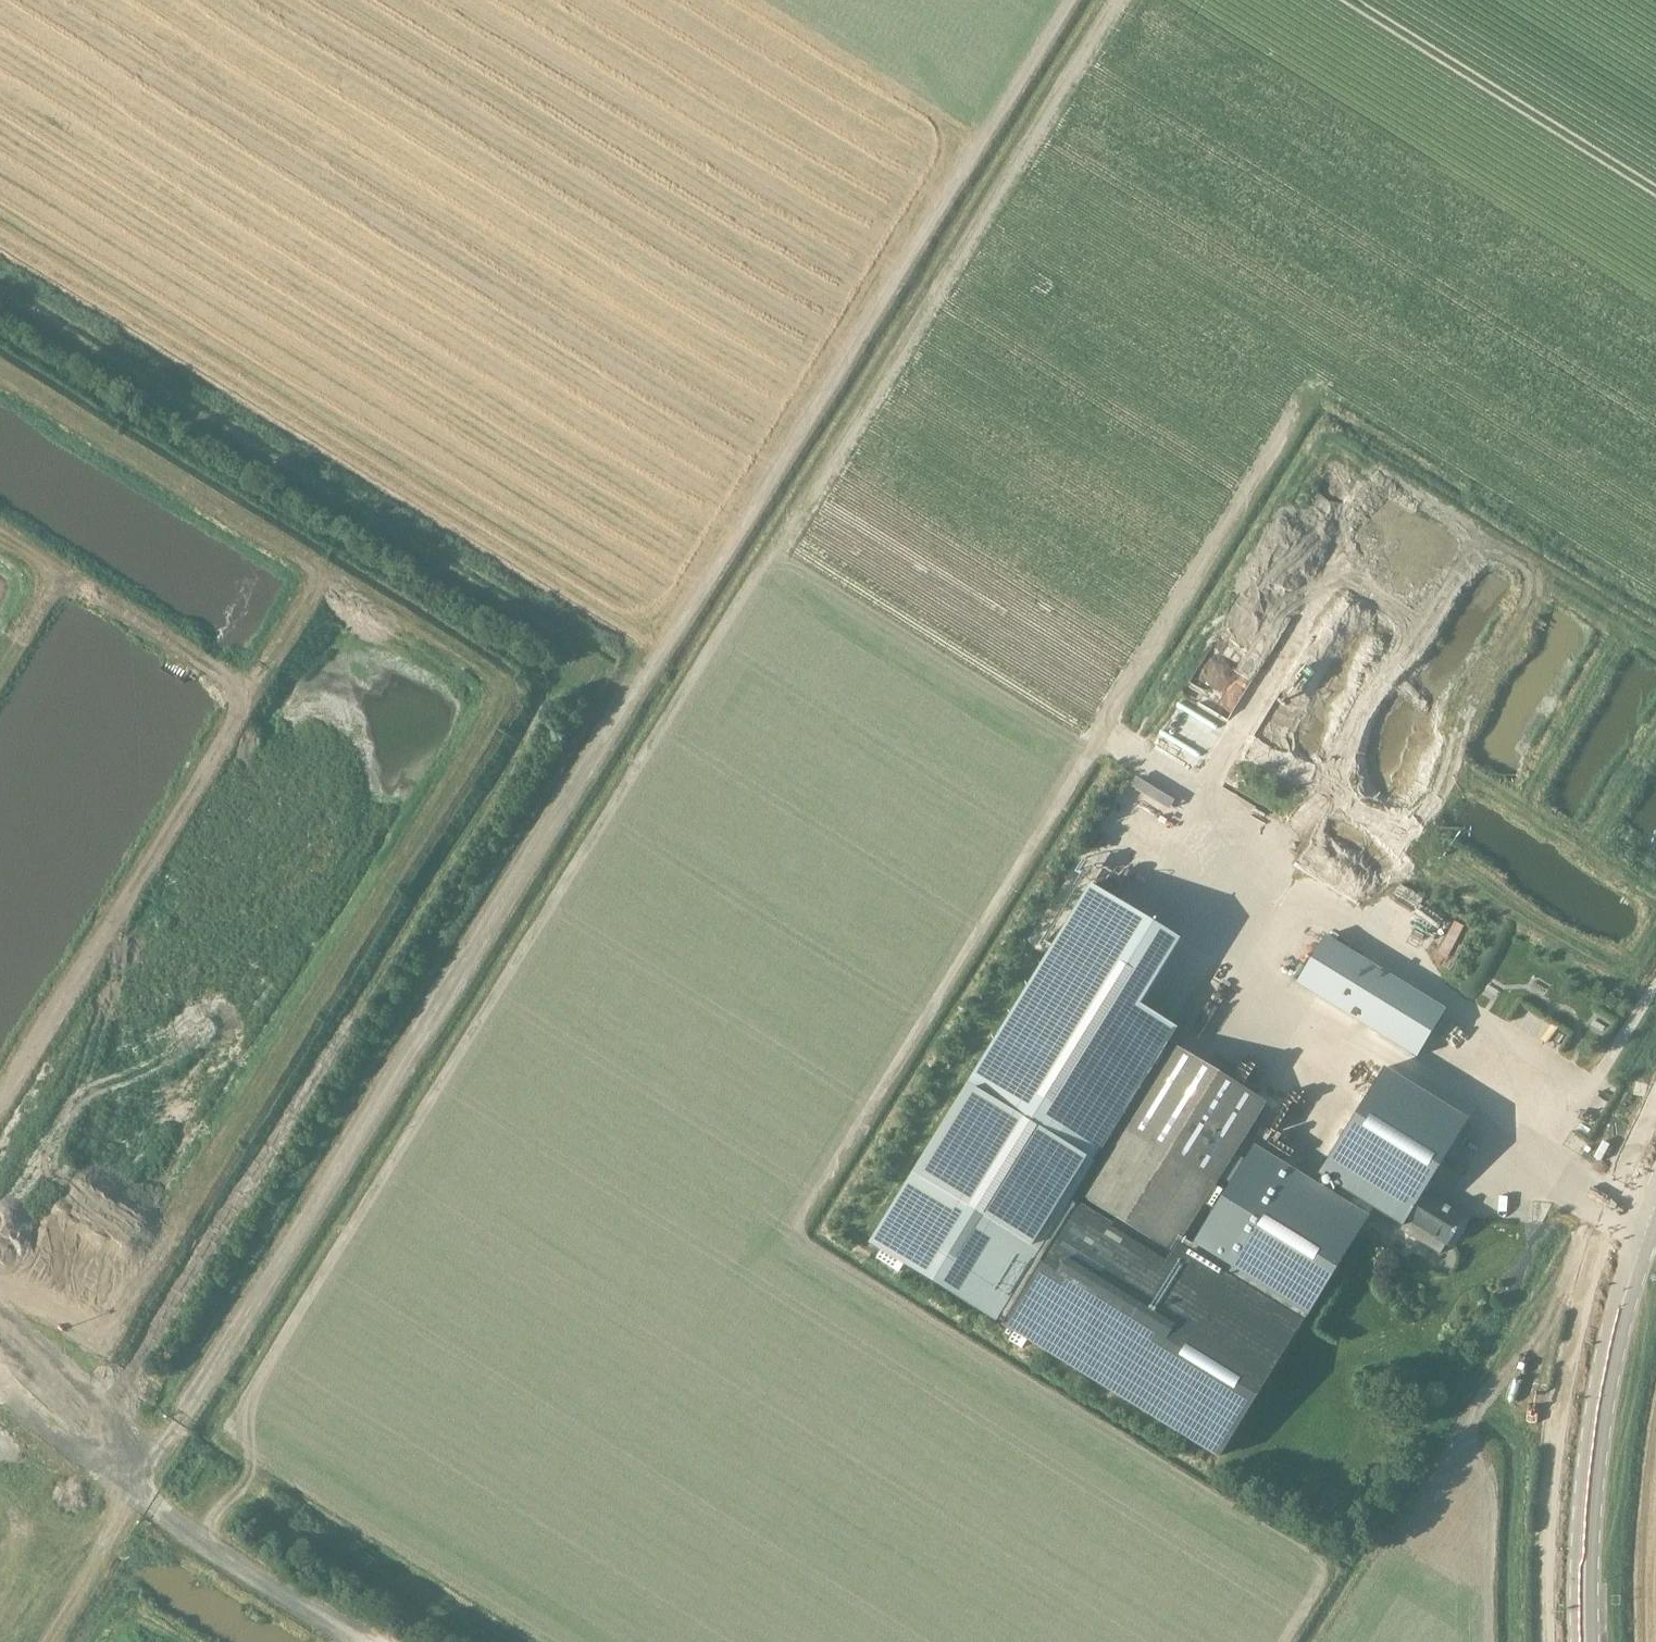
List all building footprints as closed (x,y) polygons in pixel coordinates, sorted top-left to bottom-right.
[(1004,1322),(1169,1042),(1177,1029),(1139,1005),(1180,940),(1090,884),(871,1240),(1004,1322)] [(1416,1056),(1444,1010),(1326,938),(1297,984),(1416,1056)] [(1264,1101),(1169,1042),(1004,1322),(1220,1456),(1367,1218),(1351,1208),(1358,1197),(1403,1225),(1400,1230),(1439,1254),(1446,1244),(1447,1245),(1464,1218),(1432,1199),(1430,1203),(1421,1198),(1468,1121),(1385,1069),(1321,1174),(1336,1184),(1329,1195),(1254,1149),(1192,1250),(1178,1241),(1264,1101)] [(1263,1106),(1257,1116),(1266,1121),(1272,1112),(1263,1106)]
